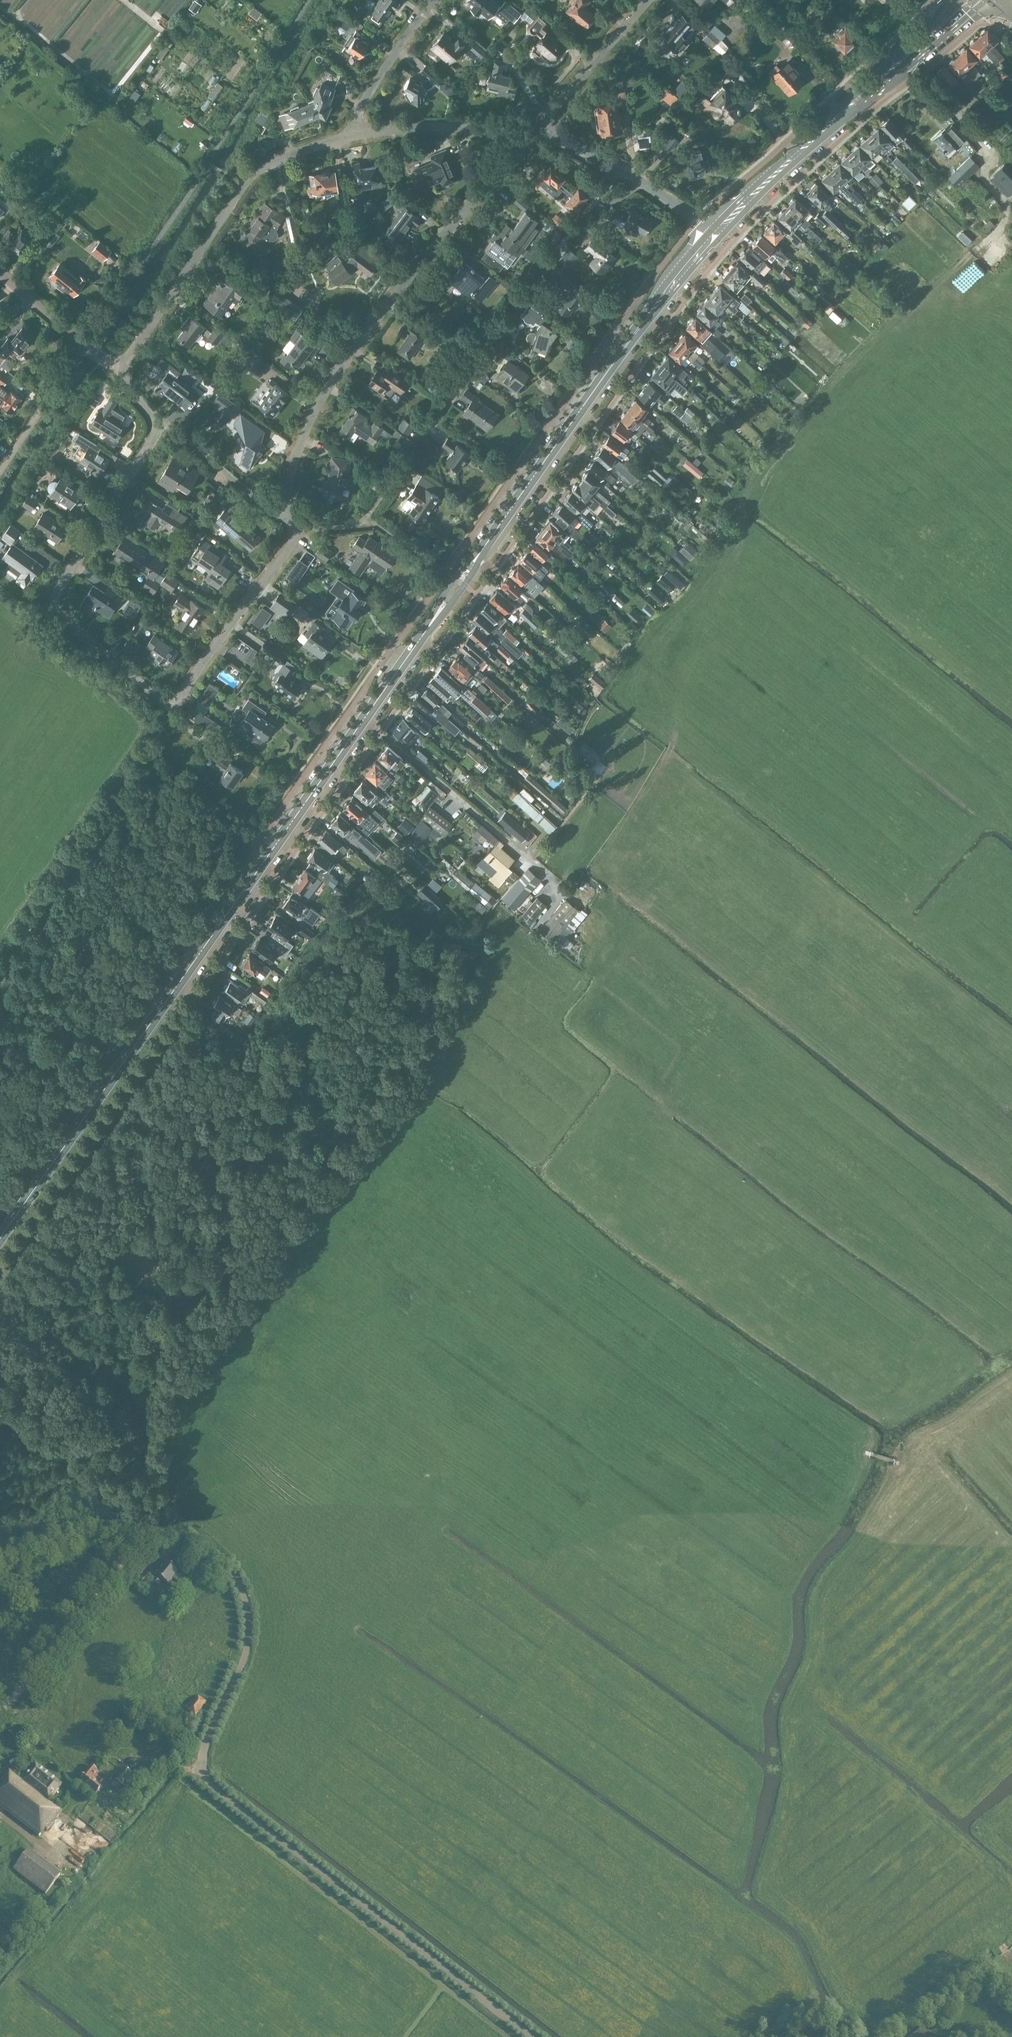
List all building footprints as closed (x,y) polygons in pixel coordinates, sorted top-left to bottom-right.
[(196,12),(202,4),(196,0),(195,0),(189,8),(196,12)] [(370,17),(380,24),(384,19),(384,20),(393,7),(395,9),(400,2),(398,1),(398,0),(381,0),(373,12),(374,12),(370,17)] [(494,0),(469,0),(475,4),(471,8),(479,14),(481,11),(489,18),(497,8),(515,22),(522,13),(506,0),(501,6),(494,0)] [(587,28),(597,16),(585,7),(591,1),(590,0),(571,0),(570,1),(574,4),(567,11),(587,28)] [(538,45),(534,50),(540,55),(544,51),(553,58),(564,45),(548,30),(547,31),(543,27),(544,27),(548,21),(530,6),(526,11),(535,20),(530,26),(530,30),(533,33),(538,33),(543,37),(536,44),(538,45)] [(816,18),(821,23),(833,11),(828,7),(816,18)] [(343,10),(340,15),(352,24),(353,25),(360,31),(364,26),(343,10)] [(657,40),(656,41),(656,42),(655,43),(655,44),(655,45),(655,47),(656,47),(656,48),(657,49),(657,50),(658,51),(659,52),(660,52),(661,53),(663,53),(665,53),(667,53),(668,52),(669,51),(670,51),(673,47),(678,52),(689,39),(686,37),(697,25),(681,11),(657,40)] [(759,28),(768,38),(774,33),(765,23),(759,28)] [(771,26),(775,31),(779,28),(775,23),(771,26)] [(840,48),(844,53),(856,42),(852,37),(856,34),(845,23),(837,31),(840,34),(833,40),(836,44),(835,45),(839,49),(840,48)] [(712,29),(707,34),(704,38),(714,46),(717,43),(721,37),(712,29)] [(982,34),(978,37),(999,60),(1003,56),(994,46),(999,42),(987,29),(986,30),(984,30),(982,32),(982,34)] [(357,30),(354,35),(352,35),(346,44),(346,46),(343,51),(350,56),(352,53),(360,58),(364,52),(365,53),(367,49),(366,49),(370,43),(362,38),(364,35),(357,30)] [(445,32),(433,45),(435,47),(430,53),(438,60),(443,54),(451,61),(457,54),(460,56),(464,51),(468,47),(478,56),(476,59),(478,61),(486,52),(472,40),(467,45),(459,38),(456,42),(445,32)] [(999,60),(978,37),(975,41),(973,40),(970,43),(970,44),(970,45),(980,58),(986,53),(995,63),(999,60)] [(503,56),(507,51),(497,42),(493,47),(503,56)] [(961,53),(958,56),(974,73),(978,78),(981,75),(973,66),(978,60),(967,48),(966,49),(964,49),(961,51),(961,53)] [(950,63),(949,64),(960,77),(966,72),(970,77),(974,73),(958,56),(954,59),(952,59),(950,62),(950,63)] [(732,74),(737,69),(728,59),(723,64),(732,74)] [(517,85),(511,83),(512,77),(499,74),(501,68),(505,69),(507,63),(497,61),(494,73),(491,72),(488,85),(500,88),(498,95),(514,99),(517,85)] [(329,63),(325,68),(336,77),(340,72),(329,63)] [(770,72),(789,93),(803,81),(796,73),(798,72),(793,66),(791,68),(787,63),(780,69),(778,66),(770,72)] [(413,97),(413,102),(424,101),(424,91),(435,84),(441,89),(446,83),(427,65),(421,71),(429,78),(420,84),(411,79),(405,89),(409,91),(407,92),(411,98),(413,97)] [(937,75),(949,89),(954,84),(957,88),(961,84),(958,80),(946,67),(942,71),(941,70),(937,74),(938,74),(937,75)] [(1006,69),(1002,73),(1007,78),(1011,74),(1006,69)] [(721,70),(713,77),(718,81),(725,74),(721,70)] [(314,109),(316,113),(326,118),(331,106),(329,104),(335,89),(323,83),(320,89),(317,87),(313,95),(317,97),(316,99),(309,102),(310,104),(312,108),(314,109)] [(723,86),(712,97),(711,97),(712,96),(708,94),(706,92),(702,92),(698,93),(696,95),(694,97),(694,99),(693,99),(693,102),(694,103),(695,104),(698,104),(700,102),(701,100),(703,99),(705,99),(706,99),(711,103),(716,108),(715,110),(714,111),(714,112),(714,114),(715,115),(717,116),(718,116),(720,116),(722,115),(731,123),(734,120),(735,122),(741,116),(740,114),(743,112),(737,106),(739,104),(734,99),(736,97),(732,94),(735,91),(730,87),(727,90),(723,86)] [(680,99),(667,88),(660,95),(674,106),(680,99)] [(620,124),(621,124),(619,112),(617,105),(626,104),(624,92),(604,95),(605,103),(597,104),(597,105),(594,108),(595,112),(598,114),(599,123),(596,126),(597,131),(600,132),(601,133),(602,133),(602,137),(611,136),(611,132),(621,130),(620,124)] [(976,97),(966,105),(970,110),(980,101),(976,97)] [(315,113),(316,113),(314,109),(312,108),(310,104),(300,108),(299,106),(292,109),(292,111),(285,114),(291,127),(316,117),(315,113)] [(270,113),(265,109),(262,114),(268,117),(270,113)] [(255,121),(266,127),(271,120),(260,113),(255,121)] [(881,125),(880,126),(892,139),(893,141),(898,137),(901,140),(906,136),(889,118),(885,122),(884,121),(880,125),(881,125)] [(957,149),(966,140),(952,125),(943,133),(942,132),(932,140),(946,155),(955,147),(957,149)] [(873,132),(870,136),(887,155),(891,152),(890,150),(895,146),(879,128),(878,129),(876,128),(873,131),(873,132)] [(655,142),(660,136),(656,133),(651,138),(655,142)] [(673,135),(665,145),(670,150),(678,140),(673,135)] [(887,155),(870,136),(866,139),(864,139),(862,141),(862,143),(861,144),(877,162),(882,157),(884,159),(889,164),(892,161),(891,160),(887,155)] [(903,141),(910,148),(912,146),(906,139),(903,141)] [(854,150),(850,153),(868,173),(872,170),(870,168),(876,163),(859,145),(858,146),(857,146),(854,148),(854,150)] [(254,158),(265,153),(264,149),(262,148),(258,148),(255,149),(252,154),(254,158)] [(423,166),(413,170),(421,189),(436,183),(435,181),(440,180),(442,186),(457,180),(448,159),(450,158),(446,150),(430,157),(433,162),(423,166)] [(691,179),(701,176),(701,175),(703,175),(705,171),(704,169),(712,167),(708,155),(702,157),(702,154),(700,150),(689,153),(691,160),(686,162),(691,179)] [(865,176),(868,173),(850,153),(847,156),(845,156),(843,159),(842,160),(841,161),(858,179),(863,174),(865,176)] [(896,156),(891,160),(892,161),(898,167),(912,180),(916,176),(896,156)] [(1011,171),(1011,156),(1008,160),(1007,158),(1003,163),(1011,171)] [(970,157),(949,178),(958,188),(980,167),(970,157)] [(892,161),(889,164),(895,170),(898,167),(892,161)] [(354,163),(357,183),(361,182),(362,186),(371,185),(371,187),(383,186),(382,179),(380,166),(362,169),(362,167),(361,167),(360,162),(354,163)] [(835,167),(831,171),(847,188),(856,180),(840,162),(839,163),(837,163),(835,166),(835,167)] [(1007,195),(1011,190),(1011,173),(1003,164),(990,178),(1007,195)] [(556,198),(563,189),(571,197),(574,194),(562,184),(566,178),(552,165),(548,170),(545,168),(532,183),(538,189),(541,185),(556,198)] [(839,186),(844,191),(858,205),(861,201),(853,194),(847,188),(831,171),(828,174),(826,174),(823,176),(823,178),(822,179),(834,191),(839,186)] [(339,192),(335,172),(310,176),(313,194),(319,193),(319,195),(339,192)] [(876,174),(873,178),(876,181),(879,185),(880,185),(883,182),(876,174)] [(876,181),(873,178),(870,181),(876,187),(879,185),(876,181)] [(833,208),(828,203),(825,201),(830,196),(816,183),(807,192),(824,207),(827,210),(829,212),(833,208)] [(565,205),(574,213),(588,197),(578,189),(565,205)] [(397,191),(390,196),(396,200),(402,206),(403,205),(407,199),(397,191)] [(856,191),(853,194),(861,201),(864,198),(856,191)] [(512,200),(525,212),(529,207),(517,195),(512,200)] [(358,197),(351,198),(353,212),(355,221),(361,217),(360,211),(358,197)] [(10,198),(7,202),(13,207),(16,203),(10,198)] [(787,207),(802,221),(808,226),(811,223),(805,218),(811,212),(796,198),(795,199),(793,199),(791,201),(791,204),(787,207)] [(247,230),(241,239),(261,253),(271,239),(272,240),(274,240),(275,239),(276,239),(277,238),(278,238),(279,237),(278,236),(278,235),(278,233),(276,230),(285,216),(266,203),(247,231),(247,230)] [(653,221),(633,210),(628,219),(617,213),(619,209),(613,206),(607,217),(614,220),(615,217),(626,223),(624,225),(628,228),(627,230),(629,230),(629,232),(634,235),(636,234),(638,235),(638,234),(640,233),(641,231),(646,234),(653,221)] [(418,216),(406,207),(386,233),(391,237),(398,243),(402,238),(413,223),(417,226),(422,220),(418,217),(418,216)] [(808,226),(802,221),(787,207),(784,211),(782,211),(780,214),(780,216),(779,217),(794,230),(800,223),(806,228),(808,226)] [(341,210),(343,221),(350,220),(348,209),(341,210)] [(822,215),(847,238),(852,233),(829,212),(827,210),(822,215)] [(596,211),(590,218),(595,221),(600,214),(596,211)] [(523,247),(524,248),(538,230),(531,225),(536,218),(526,212),(514,229),(507,224),(502,231),(523,247)] [(828,222),(819,213),(816,218),(824,226),(828,222)] [(293,216),(287,217),(294,251),(301,250),(293,216)] [(568,223),(563,218),(557,225),(563,229),(568,223)] [(765,231),(764,232),(775,241),(781,235),(783,237),(787,233),(785,231),(774,221),(770,226),(768,226),(765,228),(765,231)] [(993,226),(989,221),(982,228),(987,233),(993,226)] [(583,228),(590,233),(593,228),(586,223),(583,228)] [(19,252),(22,254),(30,244),(35,238),(21,227),(17,233),(16,232),(15,234),(9,229),(3,237),(8,242),(7,243),(14,248),(14,250),(16,252),(19,252)] [(554,246),(563,236),(552,227),(548,231),(556,238),(551,244),(554,246)] [(43,245),(53,232),(47,228),(37,240),(43,245)] [(817,234),(811,229),(807,233),(813,238),(817,234)] [(523,247),(502,231),(498,236),(495,234),(490,240),(493,242),(482,258),(500,272),(505,265),(508,268),(523,247)] [(793,232),(789,235),(793,238),(791,240),(797,245),(801,240),(793,232)] [(788,257),(786,254),(780,249),(778,250),(774,247),(762,235),(752,245),(765,257),(765,256),(768,259),(772,262),(777,257),(783,262),(788,257)] [(592,237),(586,246),(597,255),(590,264),(604,274),(608,268),(607,267),(615,257),(610,254),(612,251),(603,244),(592,237)] [(92,250),(105,260),(112,251),(100,241),(92,250)] [(338,255),(324,265),(338,283),(359,267),(371,276),(378,267),(372,263),(375,258),(359,245),(357,247),(351,243),(344,252),(350,256),(349,259),(345,263),(338,255)] [(888,246),(884,243),(880,248),(884,252),(888,246)] [(958,243),(952,249),(957,254),(963,248),(958,243)] [(809,255),(812,250),(805,244),(801,248),(809,255)] [(568,248),(558,261),(569,268),(578,255),(568,248)] [(741,257),(752,267),(759,273),(767,264),(760,257),(749,248),(741,257)] [(535,256),(532,260),(539,265),(542,261),(535,256)] [(475,294),(474,295),(481,301),(497,283),(490,276),(486,281),(485,279),(481,275),(486,269),(478,262),(473,268),(466,263),(450,282),(455,286),(456,285),(470,297),(473,293),(475,294)] [(754,272),(752,274),(738,262),(730,271),(744,283),(751,276),(763,287),(766,283),(754,272)] [(86,280),(80,275),(78,277),(69,270),(61,263),(51,276),(58,282),(74,296),(86,280)] [(785,267),(780,272),(788,279),(793,274),(785,267)] [(737,292),(744,283),(730,271),(723,279),(737,292)] [(239,297),(246,289),(225,273),(218,281),(219,282),(203,303),(221,317),(233,301),(237,304),(241,298),(239,297)] [(582,287),(562,274),(553,286),(567,295),(558,308),(564,313),(569,317),(575,308),(576,309),(587,294),(580,290),(582,287)] [(794,276),(791,280),(796,284),(799,280),(794,276)] [(801,293),(788,281),(785,284),(798,296),(801,293)] [(739,310),(736,307),(740,303),(720,285),(720,286),(718,286),(716,289),(716,290),(712,294),(725,305),(732,311),(735,313),(739,310)] [(717,314),(722,308),(729,315),(732,311),(725,305),(712,294),(709,298),(707,298),(705,300),(705,303),(704,303),(705,304),(724,320),(719,315),(717,314)] [(746,294),(741,299),(748,305),(753,300),(746,294)] [(284,295),(276,306),(296,321),(304,310),(284,295)] [(260,296),(255,303),(267,312),(272,306),(260,296)] [(541,312),(530,304),(522,316),(524,318),(526,320),(528,322),(531,322),(534,324),(536,321),(540,314),(541,312)] [(710,330),(718,337),(722,333),(717,328),(724,320),(705,304),(702,308),(700,308),(698,310),(698,312),(697,313),(710,324),(707,327),(710,330)] [(833,311),(829,315),(838,323),(842,318),(833,311)] [(551,342),(558,332),(547,325),(551,319),(541,312),(540,314),(536,321),(540,324),(536,330),(538,331),(537,332),(534,331),(532,331),(530,332),(529,334),(528,336),(528,338),(528,340),(529,341),(531,342),(534,343),(532,347),(547,352),(551,342)] [(808,328),(812,323),(810,321),(801,313),(797,318),(808,328)] [(179,337),(190,346),(195,340),(197,341),(203,334),(217,345),(220,340),(229,347),(233,341),(225,334),(217,328),(213,333),(205,327),(205,326),(191,315),(182,327),(185,329),(179,337)] [(705,336),(710,330),(707,327),(696,317),(695,317),(690,322),(690,323),(687,327),(698,337),(697,337),(700,340),(701,339),(703,340),(700,344),(709,352),(717,359),(723,352),(716,346),(705,336)] [(744,321),(741,325),(745,329),(749,325),(744,321)] [(405,329),(411,334),(399,351),(410,359),(427,335),(410,323),(405,329)] [(2,365),(9,357),(7,356),(6,356),(14,347),(21,352),(34,336),(23,327),(12,340),(8,337),(0,348),(0,364),(2,365)] [(320,346),(298,330),(291,339),(296,343),(287,356),(285,355),(281,361),(289,367),(294,361),(299,366),(308,354),(312,357),(320,346)] [(677,342),(689,352),(696,358),(703,365),(705,362),(705,361),(699,355),(694,350),(698,345),(697,343),(685,333),(684,334),(683,334),(680,337),(680,339),(677,342)] [(437,336),(433,341),(445,348),(448,344),(437,336)] [(781,342),(786,347),(790,343),(784,338),(781,342)] [(689,352),(677,342),(674,346),(672,346),(670,349),(670,350),(669,351),(685,365),(687,365),(691,361),(693,363),(696,358),(689,352)] [(526,377),(529,373),(517,365),(521,360),(518,357),(514,354),(497,343),(493,349),(509,360),(499,374),(507,380),(506,382),(517,390),(521,385),(523,387),(529,379),(526,377)] [(261,377),(270,365),(247,349),(241,357),(252,365),(249,369),(261,377)] [(683,378),(688,372),(669,356),(668,357),(666,357),(664,360),(664,362),(660,366),(683,385),(686,381),(683,378)] [(700,368),(703,365),(696,358),(693,363),(700,368)] [(158,364),(170,373),(156,390),(163,396),(166,392),(171,396),(170,397),(177,402),(186,409),(197,394),(189,387),(178,379),(182,374),(163,359),(158,364)] [(683,385),(660,366),(657,370),(656,370),(653,372),(653,374),(652,375),(666,387),(664,389),(669,393),(675,387),(683,394),(687,388),(683,385)] [(370,383),(384,393),(384,394),(390,398),(391,398),(397,389),(403,393),(409,383),(390,370),(386,376),(378,371),(370,383)] [(482,370),(477,377),(486,383),(491,376),(482,370)] [(4,385),(9,379),(0,373),(0,382),(4,385)] [(289,392),(272,380),(269,385),(273,388),(260,406),(272,415),(274,413),(276,415),(280,409),(278,408),(289,392)] [(428,388),(443,398),(450,388),(442,383),(440,386),(433,381),(428,388)] [(222,383),(218,389),(229,397),(233,392),(222,383)] [(667,398),(661,392),(650,383),(639,395),(650,405),(656,398),(662,404),(667,398)] [(12,413),(23,398),(11,390),(11,392),(1,385),(0,385),(1,386),(0,388),(0,403),(2,404),(1,406),(12,413)] [(463,396),(472,403),(465,414),(478,423),(479,420),(490,427),(499,415),(480,401),(482,399),(468,389),(463,396)] [(220,392),(213,402),(224,410),(227,407),(236,412),(241,407),(220,392)] [(694,396),(700,402),(704,397),(698,392),(694,396)] [(95,407),(100,401),(93,397),(89,403),(95,407)] [(633,404),(629,409),(651,427),(654,423),(651,421),(651,420),(644,414),(649,409),(637,399),(636,400),(635,400),(634,400),(632,403),(632,404),(633,404)] [(92,425),(116,440),(125,426),(121,423),(125,416),(113,409),(116,404),(110,400),(102,412),(101,411),(92,425)] [(685,412),(678,405),(674,409),(682,416),(685,412)] [(356,431),(374,444),(384,429),(374,422),(371,426),(364,422),(368,416),(355,407),(349,415),(351,416),(340,432),(350,439),(356,431)] [(685,411),(696,421),(699,417),(688,408),(685,411)] [(645,427),(655,435),(656,433),(653,431),(654,430),(651,427),(629,409),(625,413),(624,413),(622,416),(622,417),(621,419),(633,428),(631,430),(632,431),(639,436),(645,427)] [(241,413),(234,423),(246,441),(240,462),(250,469),(266,446),(262,443),(265,431),(241,413)] [(405,419),(398,428),(409,436),(415,426),(405,419)] [(632,431),(620,422),(612,431),(624,441),(629,435),(635,440),(638,435),(632,431)] [(397,430),(390,440),(401,446),(407,437),(397,430)] [(73,456),(81,461),(81,462),(92,469),(91,471),(92,472),(92,471),(99,476),(100,474),(101,475),(110,461),(98,453),(102,447),(80,433),(75,441),(81,445),(73,456)] [(603,445),(616,454),(619,450),(626,455),(630,450),(623,445),(610,435),(603,445)] [(443,446),(452,453),(446,461),(459,471),(471,454),(449,438),(443,446)] [(424,446),(429,449),(433,443),(429,439),(424,446)] [(770,446),(764,440),(760,444),(766,450),(770,446)] [(631,479),(635,474),(624,464),(623,465),(616,459),(603,448),(595,457),(607,468),(612,463),(619,470),(620,469),(631,479)] [(333,499),(341,500),(344,485),(346,485),(351,460),(333,457),(328,482),(324,481),(321,500),(333,502),(333,499)] [(696,457),(692,462),(697,466),(701,461),(696,457)] [(160,481),(170,488),(173,490),(177,484),(189,491),(201,473),(189,465),(188,468),(174,459),(159,482),(160,482),(160,481)] [(587,468),(600,480),(604,475),(612,483),(616,478),(608,471),(609,471),(595,459),(587,468)] [(704,473),(688,459),(683,465),(699,478),(704,473)] [(656,465),(652,471),(664,481),(668,476),(656,465)] [(664,481),(652,471),(648,475),(660,485),(664,481)] [(600,498),(599,499),(607,506),(611,502),(596,489),(602,483),(588,472),(587,473),(585,473),(583,475),(583,477),(582,478),(583,479),(580,481),(600,498)] [(373,475),(367,484),(378,492),(384,484),(373,475)] [(423,476),(417,485),(408,498),(416,504),(410,513),(422,522),(439,497),(433,493),(438,487),(423,476)] [(689,488),(674,476),(669,482),(684,494),(689,488)] [(51,496),(70,509),(81,491),(63,479),(61,477),(58,481),(56,480),(53,480),(51,481),(49,483),(48,486),(48,488),(49,491),(51,493),(49,495),(51,496)] [(572,490),(573,491),(572,492),(588,506),(591,509),(592,508),(595,511),(600,505),(605,509),(604,510),(614,517),(616,514),(607,506),(599,499),(600,498),(580,481),(578,484),(577,484),(576,485),(574,485),(573,487),(573,489),(572,490)] [(220,496),(212,491),(205,502),(213,507),(220,496)] [(582,513),(588,506),(585,504),(572,492),(564,501),(577,512),(574,515),(580,521),(589,529),(594,524),(582,513)] [(23,506),(32,512),(37,503),(29,497),(23,506)] [(144,512),(136,525),(144,530),(147,525),(155,530),(160,522),(169,527),(168,528),(178,534),(189,518),(179,512),(181,507),(169,500),(163,509),(157,506),(158,505),(155,504),(154,504),(148,500),(141,511),(144,512)] [(234,538),(235,536),(250,550),(259,539),(255,535),(257,533),(247,524),(247,525),(236,515),(234,518),(230,515),(238,507),(232,502),(215,521),(215,522),(214,523),(219,527),(220,526),(234,538)] [(564,525),(564,526),(562,527),(571,534),(586,548),(591,542),(575,527),(580,521),(574,515),(562,505),(554,514),(557,517),(556,519),(564,525)] [(675,517),(681,522),(685,518),(679,513),(675,517)] [(35,528),(58,543),(67,529),(44,514),(35,528)] [(544,529),(560,542),(573,553),(576,550),(565,541),(562,539),(567,533),(552,521),(553,520),(552,519),(544,529)] [(2,538),(11,545),(21,533),(11,525),(2,538)] [(552,552),(557,545),(560,548),(559,549),(570,558),(573,553),(560,542),(544,529),(536,539),(552,552)] [(204,533),(200,530),(194,538),(198,541),(204,533)] [(389,568),(388,568),(397,555),(370,537),(367,541),(360,537),(353,547),(360,552),(350,567),(360,574),(371,558),(373,560),(370,565),(382,573),(385,568),(388,569),(389,568)] [(114,554),(154,580),(164,564),(125,539),(114,554)] [(208,579),(220,587),(231,571),(221,564),(227,556),(205,540),(193,557),(193,558),(194,557),(195,559),(197,560),(200,561),(213,571),(208,579)] [(555,565),(559,561),(555,558),(537,540),(529,548),(542,561),(545,563),(549,558),(552,562),(555,565)] [(699,553),(688,543),(680,551),(691,561),(699,553)] [(33,580),(43,567),(22,550),(13,544),(11,548),(2,558),(9,564),(6,567),(20,578),(19,579),(27,586),(32,579),(33,580)] [(326,562),(333,552),(323,545),(316,555),(326,562)] [(520,559),(519,561),(532,572),(540,579),(545,573),(548,570),(540,563),(527,551),(524,556),(522,556),(520,558),(520,559)] [(674,556),(682,563),(686,558),(678,551),(674,556)] [(287,577),(296,583),(308,566),(300,560),(287,577)] [(521,585),(524,588),(530,581),(533,584),(537,579),(525,568),(524,570),(519,565),(509,574),(521,585)] [(668,570),(664,576),(676,587),(678,589),(683,584),(668,570)] [(160,574),(155,581),(161,585),(166,578),(160,574)] [(179,582),(168,575),(166,578),(161,585),(172,592),(179,582)] [(676,587),(664,576),(663,575),(658,580),(671,592),(676,587)] [(523,589),(509,576),(501,585),(520,602),(523,599),(524,600),(529,594),(523,589)] [(149,577),(142,588),(153,595),(160,585),(149,577)] [(340,609),(334,618),(334,617),(333,618),(346,627),(346,626),(350,620),(352,618),(353,619),(355,620),(356,619),(361,611),(362,610),(358,608),(361,604),(365,599),(353,590),(353,589),(339,579),(331,590),(344,599),(337,607),(340,609)] [(609,593),(612,590),(603,582),(600,586),(609,593)] [(119,602),(124,595),(110,587),(106,594),(95,586),(85,601),(97,610),(98,610),(110,617),(119,603),(119,602)] [(652,587),(648,591),(662,604),(666,600),(652,587)] [(490,600),(505,614),(509,610),(511,613),(516,607),(514,604),(513,604),(498,591),(490,600)] [(176,624),(190,634),(206,610),(192,600),(192,601),(182,595),(175,604),(185,611),(176,624)] [(279,595),(271,607),(287,618),(295,606),(279,595)] [(626,603),(617,595),(614,599),(623,607),(626,603)] [(123,612),(134,619),(141,607),(130,600),(123,612)] [(499,628),(507,619),(502,615),(488,602),(480,611),(494,623),(493,623),(499,628)] [(528,604),(525,608),(534,616),(533,609),(528,604)] [(520,614),(531,623),(535,618),(525,609),(520,614)] [(578,620),(581,616),(576,612),(572,616),(578,620)] [(480,613),(473,621),(491,637),(494,634),(502,641),(501,642),(519,658),(524,652),(517,645),(504,633),(502,631),(500,629),(498,629),(480,613)] [(611,627),(604,619),(598,624),(605,633),(611,627)] [(132,631),(140,637),(148,626),(140,620),(132,631)] [(303,645),(323,659),(334,642),(325,635),(326,635),(321,631),(324,628),(315,622),(306,635),(309,638),(303,645)] [(491,637),(477,625),(469,632),(488,648),(491,644),(507,658),(510,654),(499,644),(491,637)] [(504,633),(517,645),(520,641),(507,629),(504,633)] [(497,656),(492,652),(488,648),(469,632),(469,633),(471,634),(464,641),(485,659),(487,655),(493,660),(493,661),(499,666),(503,661),(497,656)] [(179,652),(161,639),(154,634),(146,647),(152,652),(149,656),(147,659),(158,667),(160,664),(168,669),(179,652)] [(566,645),(571,640),(564,634),(560,639),(566,645)] [(136,654),(142,645),(136,640),(130,649),(136,654)] [(457,649),(480,669),(487,661),(484,659),(485,659),(464,641),(457,649)] [(273,647),(268,654),(280,662),(284,655),(280,652),(273,647)] [(253,648),(245,660),(252,665),(258,657),(255,655),(258,651),(253,648)] [(463,680),(467,684),(475,677),(480,681),(485,675),(469,662),(468,664),(459,656),(457,659),(456,659),(450,665),(457,672),(456,673),(463,680)] [(275,680),(280,684),(277,688),(285,693),(295,699),(304,686),(291,677),(295,671),(286,664),(275,680)] [(441,667),(434,675),(457,695),(459,693),(485,716),(491,721),(497,715),(491,709),(463,683),(462,685),(441,667)] [(590,678),(602,688),(607,682),(595,672),(590,678)] [(434,675),(427,684),(444,699),(447,695),(454,702),(458,697),(456,696),(457,695),(434,675)] [(488,677),(484,682),(503,699),(507,694),(488,677)] [(209,682),(199,697),(209,704),(220,690),(209,682)] [(423,692),(421,694),(459,726),(460,725),(462,727),(465,723),(452,712),(442,703),(444,701),(440,697),(427,687),(427,688),(425,686),(421,690),(423,692)] [(420,692),(414,699),(429,713),(437,719),(438,718),(456,734),(459,730),(462,727),(460,725),(459,726),(421,694),(421,693),(420,692)] [(244,712),(239,720),(241,721),(240,723),(244,726),(243,727),(245,728),(246,727),(248,729),(246,731),(261,742),(264,738),(266,740),(266,739),(268,740),(271,735),(269,734),(275,726),(263,718),(267,712),(249,699),(243,708),(245,709),(248,712),(246,714),(244,712)] [(540,710),(530,701),(527,705),(530,707),(529,708),(536,714),(540,710)] [(583,714),(588,709),(578,701),(574,706),(583,714)] [(189,705),(184,712),(186,714),(190,716),(195,720),(201,725),(214,734),(221,725),(207,716),(205,714),(195,707),(195,706),(193,709),(189,705)] [(437,722),(430,716),(427,719),(413,707),(405,717),(420,728),(425,732),(432,724),(433,725),(437,722)] [(477,714),(472,719),(476,722),(480,717),(477,714)] [(563,716),(557,722),(570,733),(575,727),(563,716)] [(406,739),(411,743),(420,733),(414,729),(415,728),(404,719),(394,731),(404,741),(406,739)] [(221,751),(225,753),(229,756),(234,750),(226,744),(221,751)] [(380,755),(379,756),(390,766),(390,765),(391,766),(395,770),(400,765),(401,767),(406,761),(405,760),(388,745),(384,750),(382,750),(379,753),(380,755)] [(482,770),(486,769),(489,765),(467,746),(464,750),(480,763),(479,767),(482,770)] [(416,754),(423,760),(426,756),(420,750),(416,754)] [(233,786),(243,771),(226,760),(229,756),(225,753),(219,762),(228,768),(221,777),(221,778),(221,779),(221,781),(222,782),(223,783),(224,783),(225,783),(226,782),(227,781),(233,786)] [(545,758),(542,761),(548,766),(551,763),(545,758)] [(569,760),(561,768),(576,782),(584,773),(569,760)] [(372,766),(366,773),(370,776),(369,777),(373,781),(374,779),(379,784),(384,789),(385,788),(394,778),(386,772),(374,761),(371,765),(372,766)] [(391,766),(386,772),(394,778),(397,781),(401,775),(397,771),(395,770),(391,766)] [(525,778),(564,813),(568,809),(529,774),(525,778)] [(428,780),(416,796),(430,807),(436,800),(440,803),(444,798),(443,797),(446,794),(436,786),(433,790),(430,787),(433,783),(428,780)] [(363,782),(355,791),(367,801),(368,802),(372,806),(382,795),(375,788),(373,789),(363,782)] [(379,784),(375,788),(382,795),(385,797),(388,800),(392,796),(393,795),(385,788),(384,789),(379,784)] [(524,790),(521,793),(533,804),(535,801),(524,790)] [(514,799),(513,799),(524,809),(529,803),(519,793),(518,794),(514,799)] [(385,797),(381,801),(387,807),(391,802),(389,800),(388,800),(385,797)] [(344,806),(344,808),(364,827),(373,817),(377,821),(379,823),(381,825),(382,824),(386,819),(382,815),(375,809),(375,808),(373,807),(372,806),(368,802),(367,801),(362,806),(353,798),(349,802),(347,803),(344,806)] [(422,819),(409,835),(420,844),(428,834),(435,839),(440,832),(445,837),(454,825),(430,807),(422,818),(422,819)] [(539,812),(534,818),(547,830),(553,824),(539,812)] [(335,827),(331,832),(339,839),(343,834),(344,835),(344,834),(348,838),(352,834),(377,856),(382,850),(367,837),(366,838),(352,825),(340,814),(337,818),(335,817),(332,821),(333,822),(331,824),(335,827)] [(406,833),(413,825),(405,819),(399,826),(406,833)] [(515,820),(507,829),(519,839),(520,838),(524,833),(526,830),(515,820)] [(482,825),(474,834),(483,842),(487,838),(495,845),(489,851),(483,857),(477,865),(491,877),(490,879),(499,887),(507,878),(512,882),(519,875),(513,870),(508,866),(515,859),(501,847),(504,844),(501,841),(499,840),(482,825)] [(337,856),(332,852),(337,847),(344,853),(348,848),(340,843),(327,831),(319,841),(322,843),(319,847),(334,860),(337,856)] [(408,839),(399,831),(392,838),(402,846),(408,839)] [(335,863),(332,861),(316,849),(308,860),(311,862),(307,868),(334,887),(339,880),(333,876),(334,875),(329,872),(335,863)] [(445,859),(440,865),(445,870),(451,875),(456,868),(457,868),(464,860),(465,859),(461,856),(455,862),(452,865),(445,859)] [(451,875),(484,903),(489,896),(457,868),(456,868),(451,875)] [(504,898),(516,909),(542,879),(529,869),(504,898)] [(300,899),(302,897),(304,893),(305,893),(306,894),(308,894),(309,894),(311,892),(311,891),(311,890),(311,888),(309,887),(316,877),(306,870),(294,886),(296,887),(292,893),(300,899)] [(434,878),(428,885),(436,892),(442,885),(434,878)] [(508,879),(505,883),(510,887),(513,883),(512,882),(508,879)] [(367,880),(363,884),(367,889),(372,884),(367,880)] [(425,884),(418,892),(436,908),(443,900),(425,884)] [(344,894),(337,889),(334,894),(341,899),(344,894)] [(310,909),(304,904),(291,895),(287,901),(285,901),(284,903),(284,905),(283,906),(290,910),(289,911),(290,913),(293,916),(296,916),(296,915),(298,917),(303,916),(305,913),(316,921),(321,914),(311,907),(310,909)] [(548,906),(537,898),(522,917),(533,926),(548,906)] [(566,900),(540,931),(553,943),(555,941),(561,946),(587,913),(582,909),(581,911),(579,909),(578,910),(566,900)] [(294,929),(276,916),(268,927),(274,931),(270,937),(290,951),(294,945),(286,939),(294,929)] [(311,938),(312,936),(314,933),(304,926),(300,931),(311,938)] [(290,951),(270,937),(266,942),(260,938),(253,949),(270,962),(278,951),(285,957),(290,951)] [(260,961),(250,954),(247,958),(245,959),(243,962),(243,964),(243,965),(246,967),(245,969),(245,971),(249,974),(252,974),(253,972),(256,974),(259,970),(267,975),(271,968),(260,960),(260,961)] [(250,985),(247,990),(241,985),(239,986),(231,981),(224,991),(243,1005),(250,994),(265,1005),(269,999),(250,985)] [(270,992),(264,987),(261,991),(268,996),(270,992)] [(213,1006),(217,1009),(213,1015),(223,1021),(225,1021),(227,1018),(227,1016),(232,1009),(239,1014),(242,1009),(229,1000),(228,1001),(221,995),(217,1000),(215,1000),(214,1003),(214,1004),(213,1006)] [(250,1025),(256,1017),(251,1014),(245,1022),(250,1025)] [(216,1027),(226,1034),(229,1029),(220,1022),(216,1027)] [(183,1574),(178,1571),(167,1561),(164,1565),(156,1574),(152,1579),(158,1584),(163,1579),(168,1583),(174,1577),(178,1580),(183,1574)] [(136,1565),(129,1574),(135,1579),(142,1570),(136,1565)] [(187,1708),(195,1714),(206,1700),(198,1694),(187,1708)] [(35,1762),(23,1778),(49,1799),(62,1783),(35,1762)] [(102,1780),(93,1773),(97,1769),(92,1764),(80,1779),(96,1792),(102,1785),(99,1782),(102,1780)] [(115,1778),(121,1783),(131,1771),(125,1766),(115,1778)] [(22,1778),(9,1768),(0,1779),(0,1804),(39,1835),(40,1834),(45,1827),(47,1828),(62,1809),(49,1799),(23,1778),(22,1778)] [(39,1898),(45,1891),(60,1873),(28,1849),(8,1875),(39,1898)] [(910,2036),(933,2036),(935,2036),(925,2024),(910,2036)]
